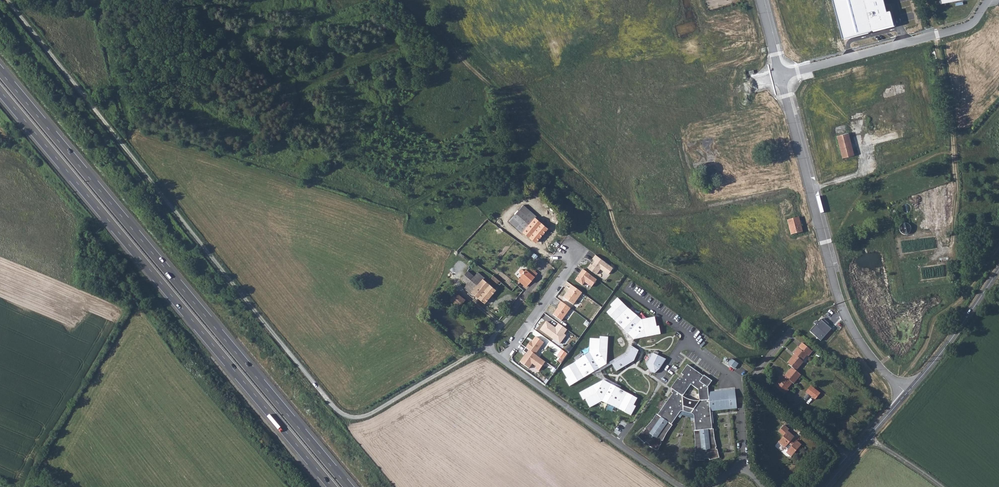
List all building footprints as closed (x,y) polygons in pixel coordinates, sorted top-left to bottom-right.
[(843,37),(893,25),(889,11),(886,11),(883,0),(833,0),(843,37)] [(842,158),(854,155),(848,133),(837,136),(842,158)] [(540,224),(542,222),(539,219),(538,220),(531,214),(531,213),(524,208),(521,213),(513,207),(506,216),(513,221),(510,225),(517,231),(519,229),(525,234),(523,237),(530,242),(543,226),(540,224)] [(792,234),(803,231),(798,216),(788,219),(792,234)] [(913,230),(913,228),(912,225),(911,223),(908,221),(906,221),(903,222),(901,224),(900,226),(899,228),(900,231),(902,233),(904,234),(907,234),(909,234),(911,232),(913,230)] [(597,255),(594,258),(597,261),(594,265),(591,263),(588,267),(597,274),(601,268),(609,274),(614,267),(597,255)] [(525,266),(522,270),(526,273),(529,275),(532,272),(525,266)] [(516,268),(515,270),(517,271),(516,273),(518,274),(517,276),(525,281),(529,275),(526,273),(522,270),(520,268),(519,269),(516,268)] [(584,269),(579,276),(580,276),(577,280),(583,285),(586,282),(592,287),(598,280),(584,269)] [(479,280),(480,277),(474,273),(470,277),(463,272),(456,279),(463,285),(459,289),(466,295),(468,293),(479,280)] [(497,283),(488,276),(486,279),(495,286),(497,283)] [(515,280),(517,281),(522,285),(525,281),(517,276),(515,280)] [(492,290),(479,280),(468,293),(481,304),(492,290)] [(571,289),(565,298),(573,304),(582,293),(572,285),(570,288),(571,289)] [(453,293),(448,299),(463,311),(467,305),(453,293)] [(612,307),(606,312),(633,340),(661,334),(659,326),(657,326),(655,316),(640,319),(618,296),(609,304),(612,307)] [(571,308),(561,301),(558,305),(559,306),(553,315),(561,321),(571,308)] [(546,322),(540,330),(559,344),(566,336),(564,334),(567,330),(559,324),(555,328),(546,322)] [(609,337),(599,336),(598,339),(589,338),(589,351),(561,368),(567,378),(566,379),(570,386),(606,364),(609,337)] [(530,341),(526,348),(535,354),(544,343),(535,337),(531,342),(530,341)] [(808,355),(812,351),(802,342),(793,352),(795,354),(788,362),(793,367),(785,375),(785,374),(775,385),(785,393),(789,389),(788,387),(793,381),(794,382),(801,374),(796,369),(803,361),(802,360),(807,354),(808,355)] [(627,355),(611,363),(616,371),(633,361),(639,350),(631,346),(627,355)] [(535,354),(526,348),(523,352),(525,353),(520,361),(528,367),(531,363),(535,366),(534,368),(539,371),(545,362),(535,354)] [(665,358),(652,352),(645,365),(650,372),(654,373),(659,369),(665,358)] [(730,365),(735,368),(739,363),(734,359),(730,365)] [(704,460),(704,458),(706,458),(708,457),(709,459),(718,457),(716,448),(715,448),(714,447),(716,446),(713,437),(713,429),(711,429),(709,411),(736,409),(735,390),(708,392),(707,387),(712,381),(704,375),(703,376),(687,365),(681,373),(683,375),(680,380),(678,378),(671,388),(674,391),(657,414),(656,414),(651,421),(644,428),(645,429),(644,430),(643,429),(637,436),(644,443),(645,441),(647,443),(649,444),(648,446),(657,451),(661,443),(660,442),(661,440),(662,441),(667,433),(672,425),(671,424),(678,414),(679,413),(680,412),(682,412),(683,412),(685,413),(691,414),(692,415),(693,416),(693,417),(695,430),(693,430),(694,439),(694,444),(694,449),(695,449),(695,451),(694,451),(694,460),(704,460)] [(603,379),(578,392),(582,400),(584,399),(589,407),(601,401),(632,416),(637,406),(635,405),(638,397),(603,379)] [(810,385),(805,392),(815,400),(820,393),(810,385)] [(620,420),(614,433),(619,435),(626,422),(620,420)] [(791,456),(802,445),(797,440),(795,442),(792,440),(795,436),(789,430),(790,429),(785,425),(781,429),(786,433),(779,441),(785,447),(789,443),(792,446),(787,452),(791,456)]
